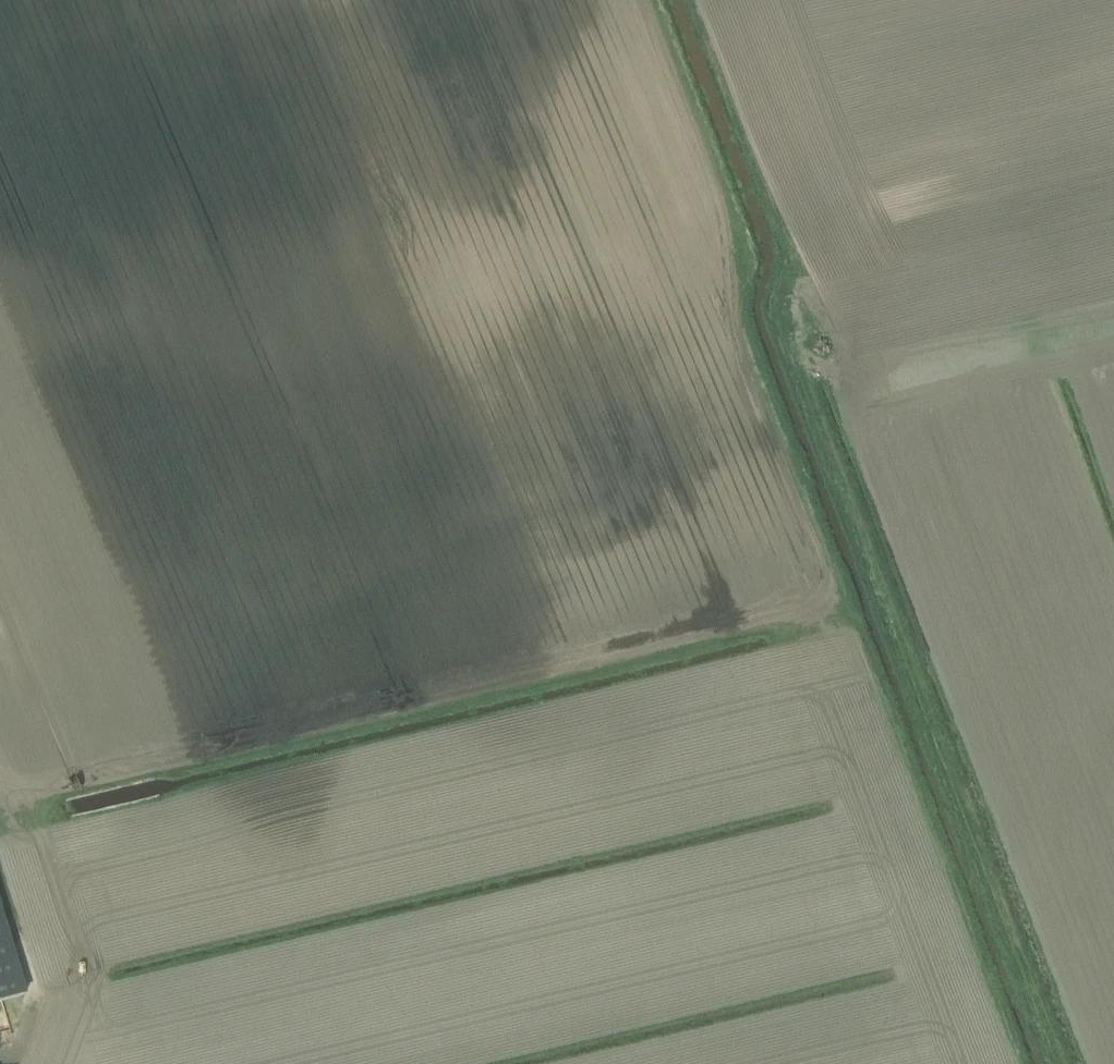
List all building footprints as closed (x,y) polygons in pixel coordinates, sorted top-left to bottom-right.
[(24,996),(0,915),(0,1003),(24,996)]
